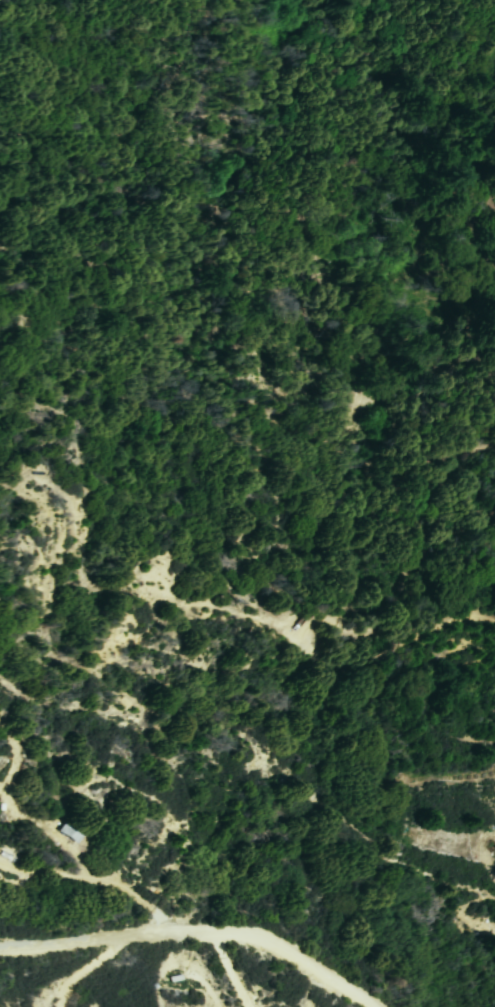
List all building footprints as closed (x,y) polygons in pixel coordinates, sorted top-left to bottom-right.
[(82,836),(74,846),(55,832),(63,822),(82,836)]
